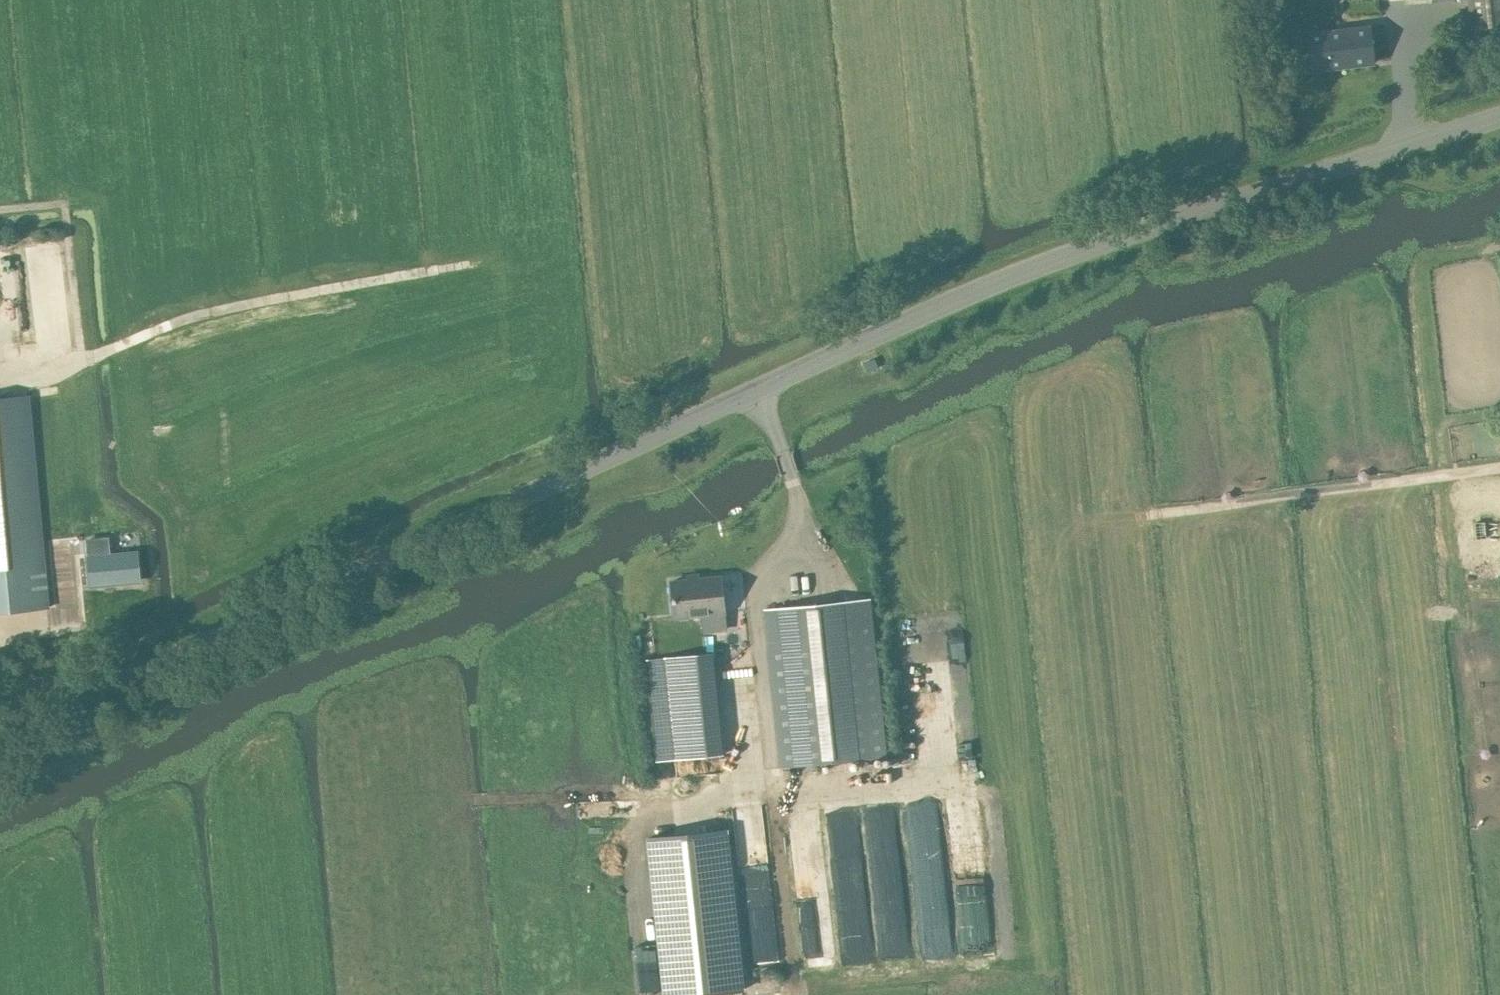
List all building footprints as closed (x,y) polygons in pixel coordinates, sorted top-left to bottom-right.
[(1471,29),(1499,26),(1499,0),(1467,0),(1471,29)] [(1374,62),(1370,27),(1305,35),(1310,69),(1374,62)] [(29,393),(0,396),(0,610),(50,605),(29,393)] [(105,539),(87,541),(92,585),(138,580),(135,552),(107,555),(105,539)] [(698,578),(698,575),(687,576),(688,580),(671,581),(675,618),(724,612),(721,576),(698,578)] [(886,756),(870,598),(763,609),(779,767),(886,756)] [(724,753),(714,652),(663,658),(674,759),(724,753)] [(728,827),(666,834),(683,993),(744,986),(728,827)]
